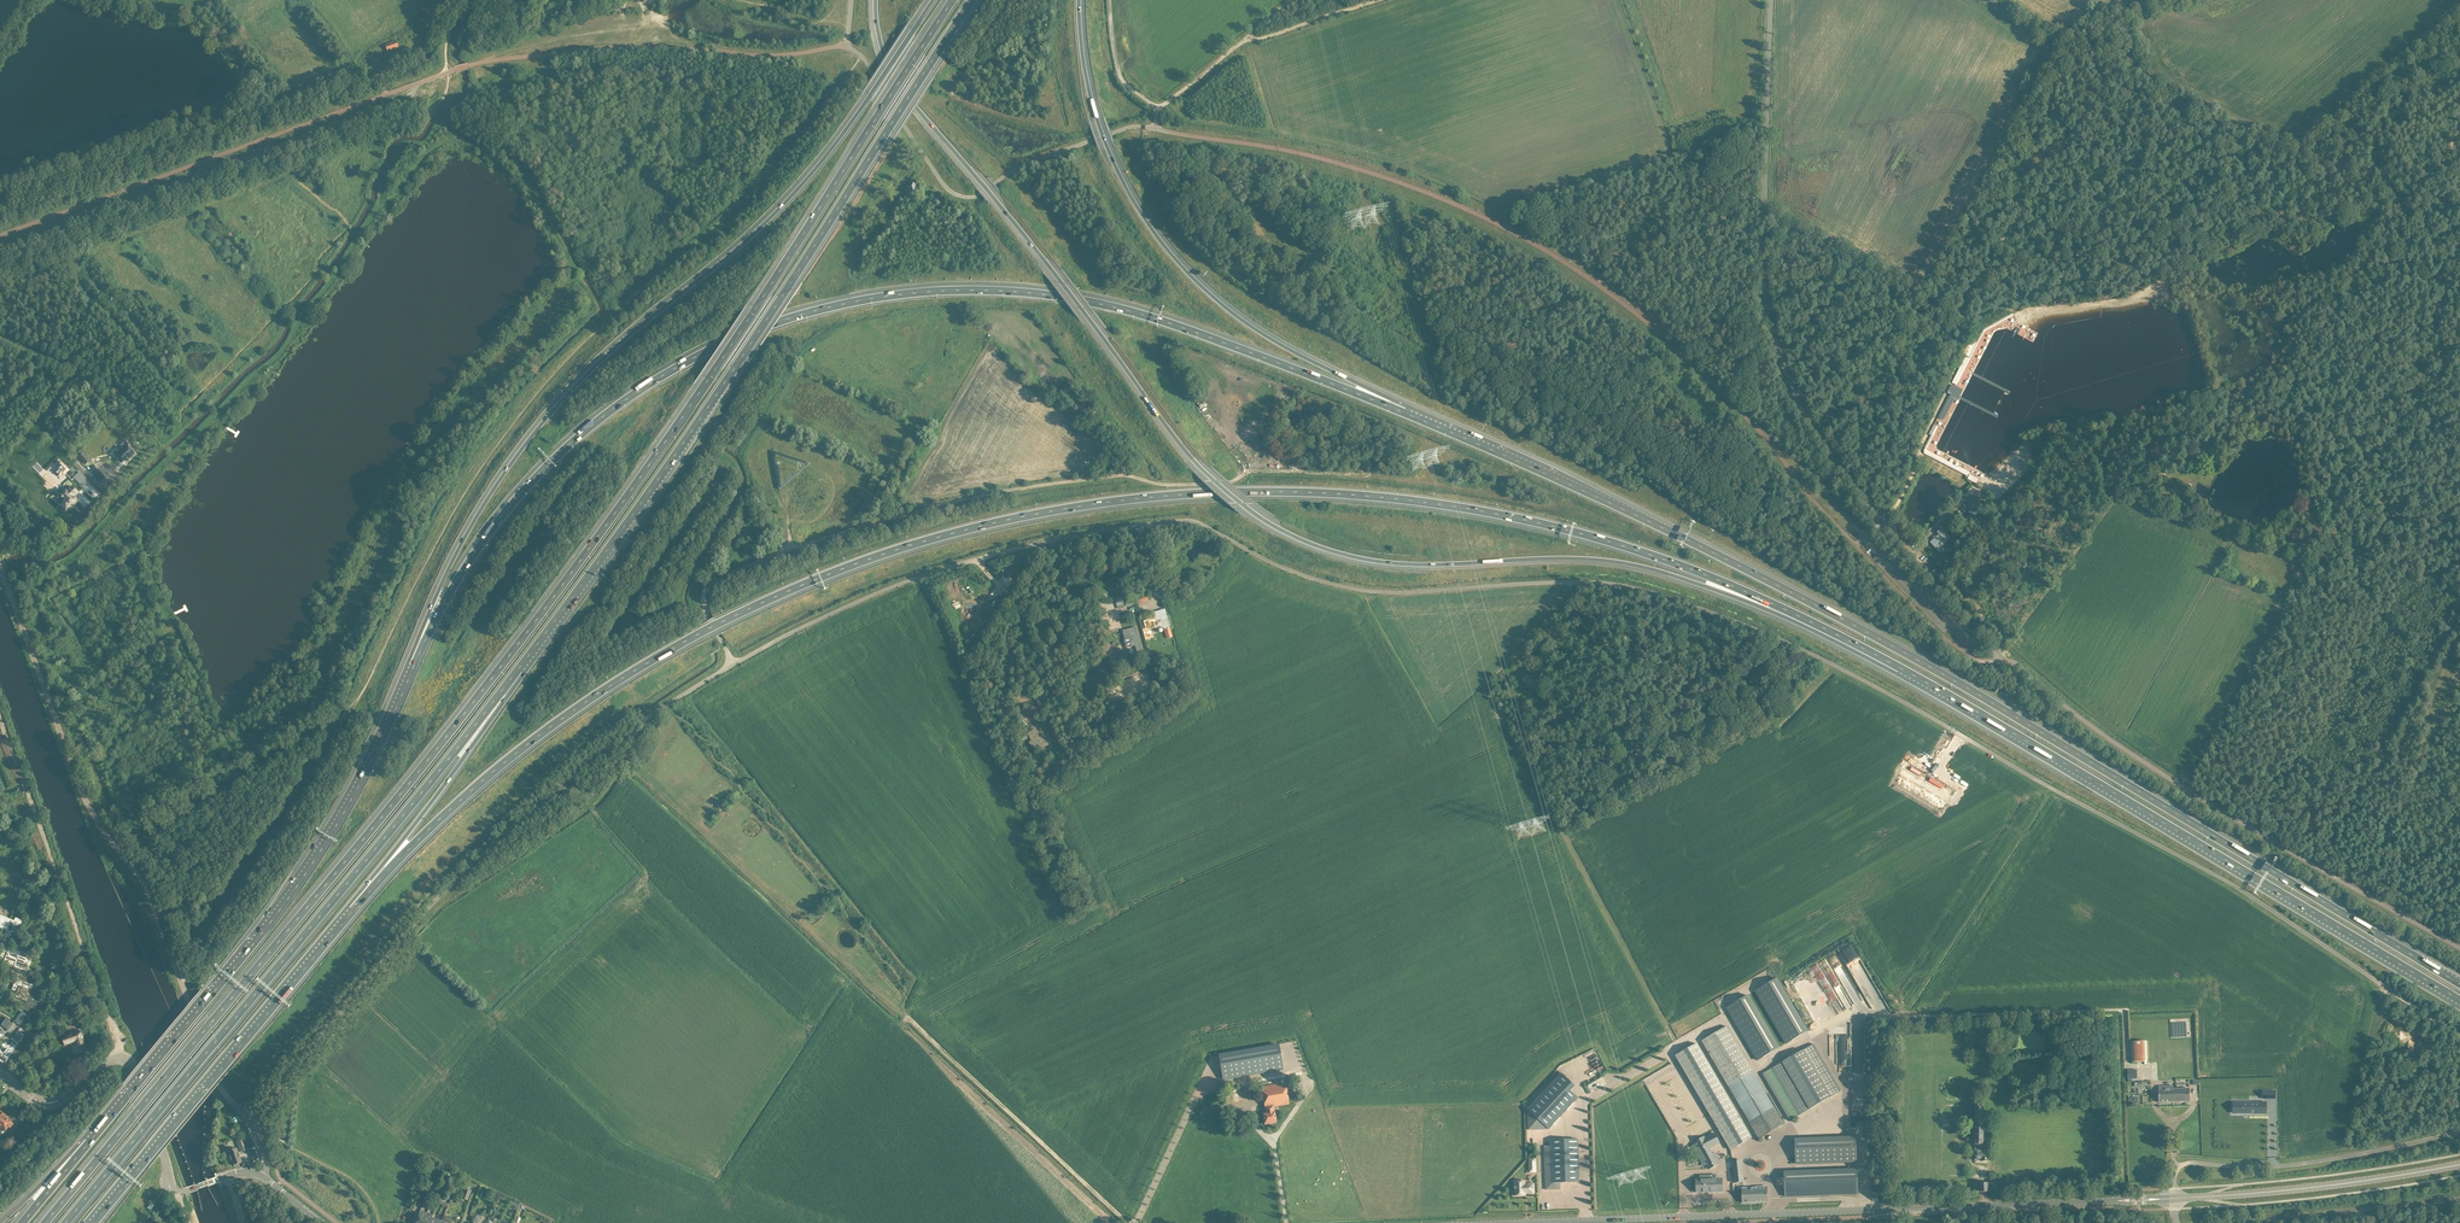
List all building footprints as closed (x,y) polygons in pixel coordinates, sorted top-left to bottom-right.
[(385,45),(387,51),(398,47),(396,41),(385,45)] [(1963,354),(1968,357),(1976,342),(1970,340),(1963,354)] [(1962,363),(1956,374),(1961,377),(1966,365),(1962,363)] [(1960,389),(1951,384),(1947,392),(1956,396),(1960,389)] [(1934,425),(1929,434),(1933,436),(1938,427),(1934,425)] [(124,448),(116,456),(122,462),(125,459),(126,460),(127,461),(127,460),(128,460),(134,453),(127,446),(129,444),(125,441),(121,445),(124,448)] [(83,453),(79,457),(87,464),(90,461),(83,453)] [(56,469),(57,470),(62,475),(63,475),(69,470),(60,461),(58,464),(59,466),(56,469)] [(87,477),(100,491),(109,483),(97,469),(87,477)] [(74,477),(77,481),(83,475),(80,472),(74,477)] [(65,500),(60,505),(66,511),(71,506),(72,507),(78,501),(74,496),(78,493),(72,486),(67,492),(65,490),(60,495),(62,496),(61,497),(62,499),(63,498),(65,500)] [(1982,499),(1973,495),(1966,507),(1969,509),(1968,512),(1976,517),(1981,508),(1978,507),(1982,499)] [(1951,539),(1941,528),(1937,532),(1939,534),(1930,542),(1940,553),(1945,549),(1942,546),(1951,539)] [(1114,588),(1118,607),(1127,605),(1122,586),(1114,588)] [(1136,597),(1138,604),(1149,601),(1146,594),(1136,597)] [(1107,616),(1106,608),(1098,609),(1099,617),(1107,616)] [(1168,615),(1161,617),(1164,629),(1171,627),(1168,615)] [(1143,621),(1145,628),(1143,629),(1145,640),(1153,638),(1151,629),(1159,626),(1156,617),(1143,621)] [(1122,631),(1125,640),(1129,639),(1131,646),(1135,646),(1137,654),(1143,653),(1136,627),(1122,631)] [(1542,687),(1533,676),(1527,681),(1536,692),(1538,691),(1539,691),(1539,690),(1540,690),(1540,689),(1541,689),(1541,688),(1542,687)] [(1033,730),(1027,734),(1031,741),(1029,743),(1032,748),(1045,740),(1042,735),(1039,736),(1036,731),(1034,731),(1033,730)] [(1637,746),(1637,748),(1636,748),(1635,750),(1635,749),(1633,755),(1622,759),(1624,765),(1638,760),(1642,748),(1637,746)] [(6,930),(9,923),(10,919),(0,915),(0,927),(6,930)] [(10,919),(9,923),(6,930),(0,927),(0,933),(4,935),(5,933),(7,934),(4,942),(6,942),(12,945),(22,921),(19,919),(20,919),(16,917),(14,921),(10,919)] [(3,963),(14,967),(19,955),(17,955),(19,951),(11,948),(12,945),(6,942),(0,956),(5,958),(3,963)] [(26,954),(19,951),(17,955),(19,955),(14,967),(17,969),(17,967),(19,967),(16,975),(18,976),(24,978),(34,954),(32,953),(28,951),(26,954)] [(1827,959),(1812,967),(1828,996),(1836,992),(1841,1002),(1848,999),(1837,977),(1837,978),(1827,959)] [(15,997),(26,1001),(31,989),(30,989),(32,985),(23,981),(24,978),(18,976),(12,989),(18,991),(15,997)] [(1808,1030),(1778,980),(1776,977),(1753,990),(1785,1044),(1808,1030)] [(39,988),(32,985),(30,989),(31,989),(26,1001),(23,1009),(30,1012),(30,1009),(41,1014),(44,1006),(39,1004),(46,987),(44,986),(40,984),(39,988)] [(1726,1010),(1757,1060),(1779,1047),(1748,994),(1725,1007),(1726,1010)] [(68,1008),(57,1000),(52,1007),(62,1015),(68,1008)] [(1840,1002),(1834,1005),(1839,1015),(1845,1012),(1840,1002)] [(21,1012),(15,1021),(25,1028),(31,1019),(21,1012)] [(174,1019),(204,1102),(207,1101),(177,1018),(174,1019)] [(1,1025),(7,1029),(12,1023),(6,1019),(1,1025)] [(1702,1040),(1749,1122),(1759,1139),(1784,1124),(1780,1117),(1780,1118),(1727,1026),(1702,1040)] [(76,1044),(77,1044),(78,1046),(84,1044),(82,1036),(84,1035),(83,1031),(80,1032),(62,1039),(64,1045),(73,1042),(74,1043),(74,1044),(75,1044),(76,1044)] [(1841,1063),(1840,1071),(1847,1071),(1848,1034),(1830,1034),(1830,1039),(1837,1039),(1837,1063),(1841,1063)] [(10,1044),(0,1057),(0,1062),(4,1065),(14,1050),(13,1049),(18,1043),(13,1040),(10,1044)] [(0,1050),(0,1057),(10,1044),(5,1041),(2,1046),(3,1046),(0,1050)] [(2146,1041),(2131,1041),(2131,1062),(2147,1062),(2146,1041)] [(1697,1043),(1676,1056),(1731,1150),(1752,1138),(1697,1043)] [(1791,1120),(1841,1091),(1814,1043),(1763,1073),(1791,1120)] [(1279,1045),(1219,1055),(1223,1079),(1283,1069),(1279,1045)] [(1591,1058),(1599,1074),(1607,1070),(1599,1055),(1591,1058)] [(2172,1061),(2172,1072),(2197,1072),(2197,1061),(2172,1061)] [(1851,1071),(1866,1072),(1866,1063),(1862,1063),(1862,1068),(1855,1068),(1855,1064),(1851,1064),(1851,1071)] [(2136,1070),(2127,1070),(2127,1079),(2128,1079),(2132,1079),(2136,1079),(2136,1070)] [(1528,1129),(1548,1129),(1549,1129),(1578,1098),(1576,1096),(1571,1091),(1557,1078),(1528,1109),(1528,1129)] [(2143,1086),(2147,1086),(2147,1081),(2138,1081),(2139,1092),(2143,1092),(2143,1086)] [(1266,1087),(1261,1087),(1266,1113),(1263,1113),(1265,1124),(1276,1122),(1273,1107),(1289,1104),(1286,1083),(1285,1083),(1275,1085),(1266,1087)] [(2170,1089),(2170,1086),(2164,1086),(2164,1089),(2158,1089),(2159,1102),(2190,1101),(2189,1088),(2170,1089)] [(1244,1088),(1230,1090),(1231,1103),(1246,1100),(1244,1088)] [(2275,1090),(2264,1090),(2264,1098),(2275,1098),(2275,1090)] [(2254,1102),(2236,1102),(2236,1113),(2243,1113),(2249,1113),(2251,1113),(2251,1112),(2254,1112),(2254,1113),(2265,1113),(2265,1102),(2254,1102)] [(1975,1160),(1982,1160),(1982,1161),(1987,1161),(1987,1144),(1983,1144),(1983,1142),(1983,1104),(1975,1104),(1975,1160)] [(6,1115),(0,1122),(0,1134),(2,1136),(9,1127),(10,1128),(14,1124),(7,1119),(9,1117),(6,1115)] [(1704,1137),(1695,1142),(1696,1144),(1707,1165),(1710,1169),(1719,1164),(1718,1163),(1720,1162),(1714,1151),(1712,1152),(1710,1147),(1719,1142),(1715,1133),(1705,1138),(1704,1137)] [(1796,1163),(1857,1161),(1856,1137),(1795,1139),(1796,1163)] [(245,1138),(243,1139),(237,1141),(241,1152),(247,1150),(245,1143),(247,1142),(245,1138)] [(1552,1164),(1545,1164),(1546,1190),(1560,1189),(1560,1183),(1580,1182),(1578,1139),(1551,1140),(1551,1146),(1552,1164)] [(230,1156),(229,1156),(230,1161),(232,1161),(233,1165),(242,1162),(236,1148),(228,1151),(230,1156)] [(1742,1161),(1742,1160),(1741,1160),(1733,1161),(1735,1182),(1744,1182),(1744,1181),(1743,1175),(1743,1171),(1743,1170),(1742,1170),(1742,1166),(1742,1165),(1742,1161)] [(1785,1196),(1858,1194),(1857,1169),(1784,1172),(1785,1196)] [(1700,1180),(1696,1180),(1697,1192),(1705,1192),(1708,1192),(1723,1191),(1723,1179),(1717,1179),(1717,1175),(1700,1176),(1700,1180)] [(1514,1181),(1515,1195),(1525,1195),(1525,1193),(1534,1193),(1534,1184),(1525,1184),(1525,1181),(1514,1181)] [(1970,1186),(1971,1192),(1982,1192),(1984,1192),(1984,1183),(1982,1183),(1974,1183),(1974,1186),(1970,1186)] [(1995,1183),(1984,1183),(1984,1192),(1986,1192),(1995,1191),(1995,1183)] [(1768,1202),(1768,1198),(1767,1187),(1742,1188),(1742,1203),(1768,1202)] [(465,1189),(461,1198),(467,1200),(470,1191),(465,1189)] [(421,1203),(422,1204),(422,1206),(429,1209),(430,1206),(423,1204),(425,1199),(419,1197),(417,1203),(420,1204),(421,1203)] [(415,1222),(423,1222),(426,1215),(427,1212),(420,1210),(415,1222)] [(423,1222),(430,1222),(432,1217),(433,1215),(430,1214),(429,1216),(426,1215),(423,1222)]
